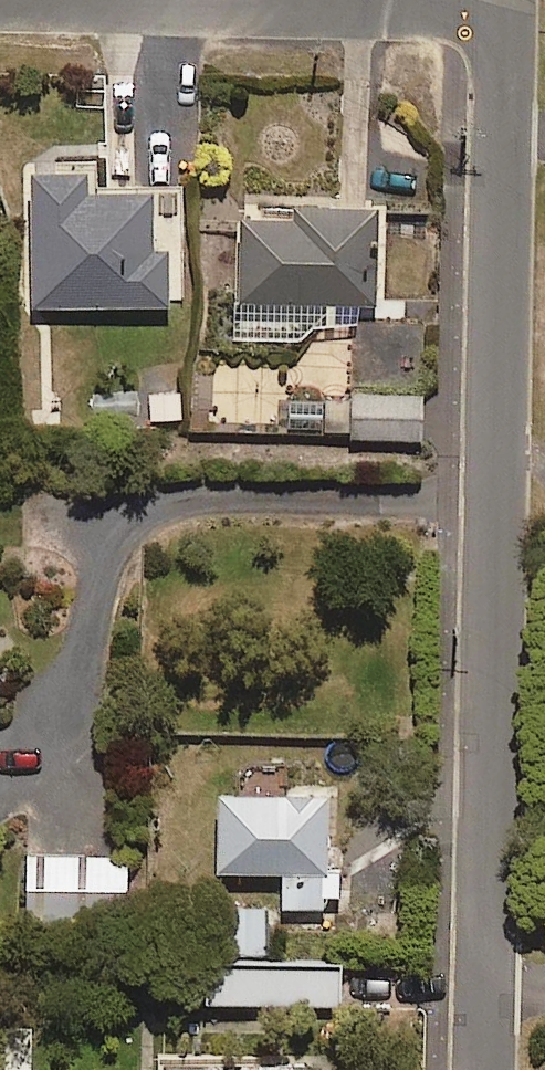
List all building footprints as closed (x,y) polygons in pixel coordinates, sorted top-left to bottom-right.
[(151,190),(94,192),(93,165),(27,168),(33,309),(171,303),(169,238),(153,239),(151,190)] [(237,340),(299,342),(335,306),(378,308),(381,209),(292,206),(292,219),(241,218),(237,340)] [(422,439),(422,395),(354,395),(354,439),(422,439)] [(283,908),(331,907),(328,792),(218,794),(220,874),(282,872),(283,908)] [(127,920),(125,855),(26,858),(28,923),(127,920)] [(229,955),(266,954),(265,907),(228,908),(229,955)] [(340,1006),(341,966),(207,962),(206,1003),(340,1006)] [(32,1026),(0,1025),(0,1069),(30,1069),(32,1026)] [(319,1062),(162,1062),(162,1069),(318,1069),(319,1062)]
